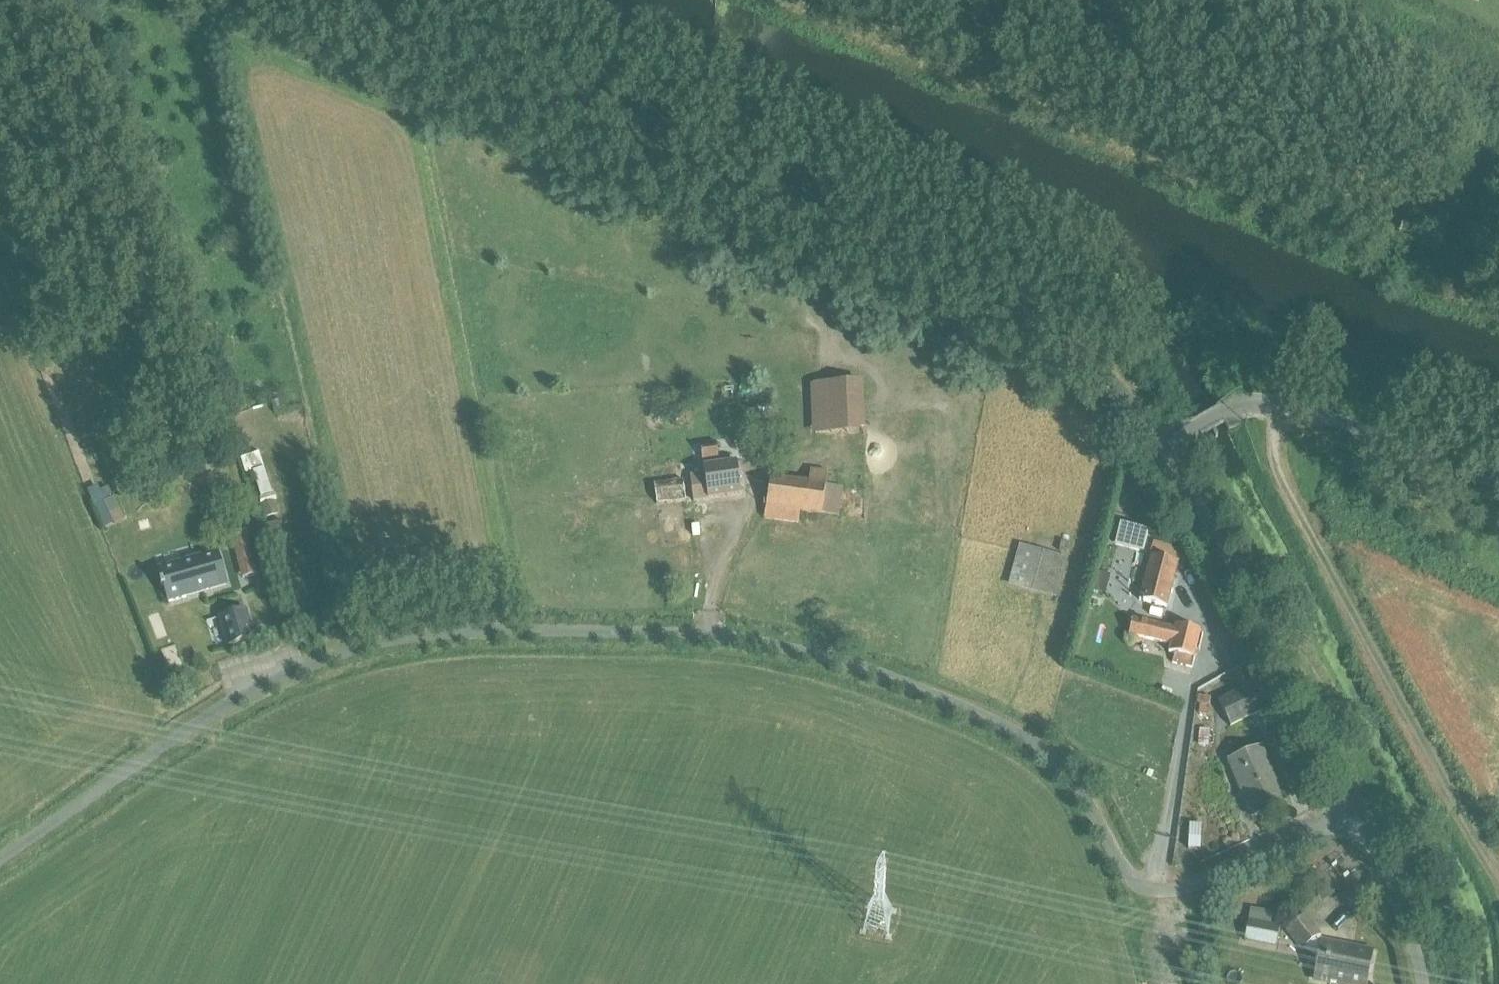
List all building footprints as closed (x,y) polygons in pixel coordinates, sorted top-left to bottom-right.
[(252,357),(238,359),(239,371),(254,368),(252,357)] [(862,384),(810,384),(812,436),(864,436),(862,384)] [(717,442),(701,444),(703,461),(719,459),(717,442)] [(705,474),(690,476),(694,501),(742,494),(737,461),(704,466),(705,474)] [(770,476),(765,518),(799,523),(800,512),(839,517),(843,488),(827,485),(829,470),(812,468),(810,481),(770,476)] [(684,481),(655,484),(658,504),(686,501),(684,481)] [(102,508),(112,524),(125,516),(115,500),(102,508)] [(1137,527),(1149,530),(1159,532),(1161,523),(1139,518),(1137,527)] [(282,519),(266,524),(272,548),(289,544),(285,525),(284,526),(282,519)] [(1149,530),(1137,527),(1136,530),(1119,526),(1115,545),(1144,552),(1149,530)] [(244,580),(260,575),(249,533),(232,538),(244,580)] [(1020,545),(1009,585),(1057,598),(1068,558),(1066,557),(1070,543),(1061,540),(1057,555),(1020,545)] [(1145,581),(1140,600),(1167,607),(1182,550),(1155,543),(1151,556),(1149,555),(1143,580),(1145,581)] [(429,548),(414,550),(417,562),(431,561),(429,548)] [(238,592),(234,568),(217,570),(215,557),(159,566),(165,603),(238,592)] [(228,648),(255,640),(245,611),(219,620),(228,648)] [(1134,618),(1130,635),(1170,647),(1169,653),(1176,654),(1173,662),(1193,667),(1202,631),(1176,625),(1175,628),(1134,618)] [(217,621),(204,625),(211,645),(224,641),(217,621)] [(215,665),(234,659),(230,649),(212,655),(215,665)] [(1251,685),(1219,700),(1232,725),(1263,710),(1251,685)] [(1199,728),(1198,745),(1209,747),(1210,729),(1199,728)] [(1263,747),(1229,761),(1252,817),(1283,804),(1274,783),(1277,782),(1263,747)] [(1190,824),(1189,848),(1200,849),(1201,824),(1190,824)] [(1249,920),(1271,924),(1273,912),(1251,907),(1249,920)] [(1287,930),(1303,950),(1304,949),(1311,954),(1318,958),(1314,976),(1356,983),(1367,983),(1373,952),(1321,942),(1322,933),(1306,914),(1287,930)] [(1271,924),(1249,920),(1245,940),(1277,946),(1281,926),(1271,924)]
